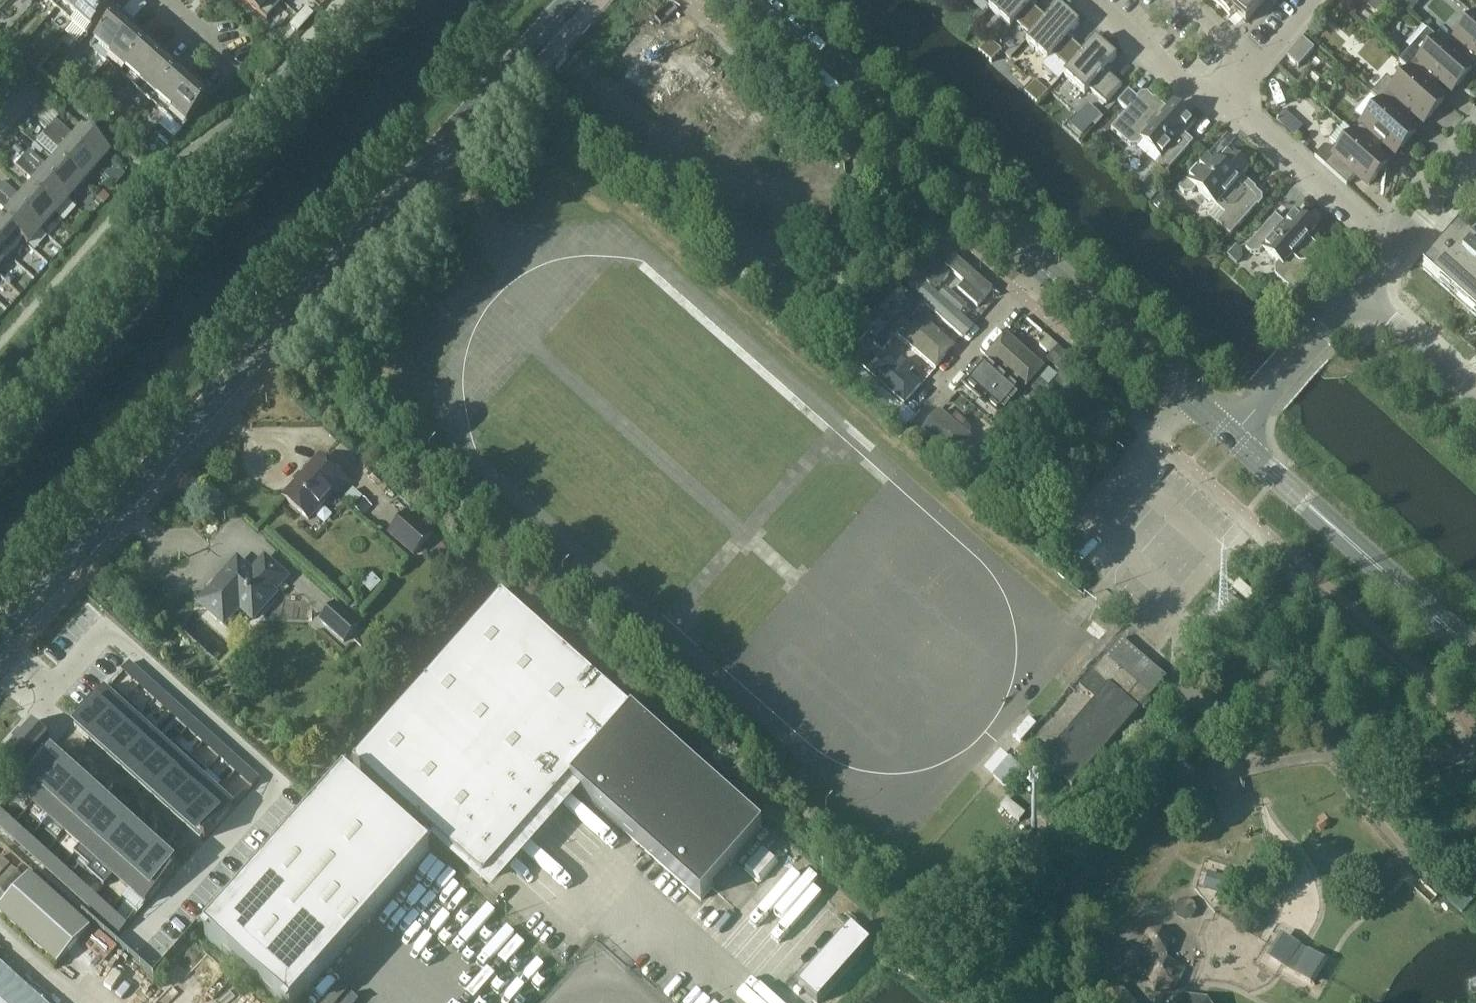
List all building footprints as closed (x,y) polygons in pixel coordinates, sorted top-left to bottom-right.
[(59,8),(74,21),(93,0),(66,0),(59,8)] [(74,21),(89,34),(119,0),(93,0),(74,21)] [(267,20),(282,3),(279,0),(244,0),(267,20)] [(994,4),(990,9),(1010,28),(1015,22),(1031,37),(1039,28),(1047,19),(1031,4),(1035,0),(997,0),(994,4)] [(1226,1),(1228,3),(1229,2),(1239,10),(1236,13),(1245,20),(1244,21),(1246,23),(1267,0),(1227,0),(1226,1)] [(1419,4),(1414,0),(1411,0),(1405,7),(1412,12),(1419,4)] [(1058,6),(1047,19),(1039,28),(1031,37),(1027,42),(1048,61),(1052,56),(1068,70),(1085,52),(1068,38),(1080,25),(1058,6)] [(306,9),(299,18),(306,24),(313,15),(306,9)] [(1373,14),(1364,11),(1360,21),(1369,24),(1373,14)] [(93,47),(88,53),(103,66),(108,61),(109,61),(139,28),(123,14),(93,47)] [(1471,15),(1451,38),(1453,40),(1449,44),(1439,34),(1434,39),(1468,67),(1469,66),(1475,58),(1475,19),(1471,15)] [(299,18),(291,27),(298,33),(306,24),(299,18)] [(139,28),(109,61),(124,75),(154,41),(139,28)] [(1286,56),(1299,66),(1314,48),(1302,38),(1286,56)] [(1002,50),(989,39),(979,51),(991,62),(1002,50)] [(1468,67),(1434,39),(1414,61),(1416,63),(1412,67),(1410,65),(1406,70),(1431,90),(1432,90),(1441,80),(1453,91),(1472,70),(1469,66),(1468,67)] [(1085,52),(1068,70),(1064,75),(1085,95),(1090,89),(1106,104),(1123,86),(1106,71),(1117,59),(1096,40),(1085,52)] [(154,41),(124,75),(139,88),(169,55),(160,47),(154,41)] [(5,56),(9,50),(1,43),(0,44),(0,51),(5,56)] [(169,55),(139,88),(154,102),(184,68),(169,55)] [(1204,57),(1200,62),(1205,66),(1209,61),(1204,57)] [(184,68),(154,102),(169,115),(199,81),(184,68)] [(27,75),(36,83),(42,77),(33,69),(27,75)] [(1316,83),(1322,77),(1314,70),(1308,76),(1316,83)] [(1431,90),(1406,70),(1394,83),(1387,76),(1371,94),(1379,101),(1378,101),(1403,122),(1404,121),(1413,111),(1425,122),(1444,101),(1432,90),(1431,90)] [(73,86),(78,91),(86,82),(81,78),(73,86)] [(1048,91),(1035,80),(1025,92),(1037,103),(1048,91)] [(199,81),(169,115),(185,129),(215,95),(199,81)] [(1140,98),(1139,99),(1129,90),(1118,102),(1128,111),(1112,129),(1130,146),(1139,145),(1143,141),(1162,158),(1158,162),(1159,171),(1163,175),(1189,147),(1180,138),(1194,123),(1173,104),(1169,109),(1156,98),(1154,101),(1150,97),(1140,98)] [(1090,101),(1069,121),(1082,135),(1103,115),(1090,101)] [(1403,122),(1378,101),(1357,124),(1360,126),(1356,130),(1354,128),(1351,133),(1375,154),(1376,153),(1385,143),(1397,154),(1416,132),(1404,121),(1403,122)] [(33,114),(49,128),(56,121),(58,118),(42,104),(33,114)] [(1304,129),(1285,112),(1276,122),(1295,139),(1304,129)] [(110,153),(81,128),(74,137),(56,121),(49,128),(96,169),(110,153)] [(1388,164),(1376,153),(1375,154),(1351,133),(1350,133),(1343,126),(1330,140),(1337,147),(1333,152),(1328,147),(1323,147),(1315,157),(1347,186),(1357,174),(1369,185),(1388,164)] [(96,169),(49,128),(42,136),(60,152),(54,159),(82,185),(96,169)] [(82,185),(54,159),(47,167),(29,151),(22,159),(68,200),(82,185)] [(1231,235),(1259,203),(1258,194),(1254,191),(1256,188),(1243,176),(1248,170),(1228,152),(1214,168),(1204,160),(1179,189),(1184,194),(1193,193),(1196,189),(1211,203),(1208,207),(1208,215),(1231,235)] [(68,200),(22,159),(15,166),(33,182),(27,190),(55,215),(68,200)] [(106,182),(118,192),(127,181),(122,177),(110,178),(106,182)] [(27,190),(19,198),(1,182),(0,183),(0,194),(41,230),(55,215),(27,190)] [(0,194),(0,208),(6,213),(0,220),(0,221),(28,246),(41,230),(0,194)] [(1325,260),(1325,249),(1311,237),(1316,231),(1295,212),(1281,228),(1272,221),(1247,249),(1251,253),(1260,253),(1264,249),(1279,262),(1275,267),(1275,275),(1295,293),(1325,260)] [(0,221),(0,249),(8,256),(20,242),(26,247),(28,246),(0,221)] [(1462,300),(1475,313),(1475,251),(1475,250),(1471,254),(1454,239),(1427,270),(1462,300)] [(26,268),(38,275),(48,260),(36,253),(26,268)] [(956,288),(977,306),(992,288),(953,254),(944,265),(962,281),(960,283),(956,288)] [(936,289),(950,275),(940,266),(927,281),(936,289)] [(927,281),(913,295),(922,304),(923,303),(958,335),(957,336),(961,339),(973,325),(970,322),(960,313),(966,306),(944,285),(938,291),(927,281)] [(909,320),(921,306),(912,298),(900,312),(909,320)] [(901,315),(889,328),(934,368),(954,345),(920,315),(912,325),(901,315)] [(883,351),(897,335),(888,328),(889,327),(878,317),(867,330),(876,338),(873,342),(883,351)] [(1006,332),(984,357),(1024,391),(1045,366),(1006,332)] [(1078,365),(1058,347),(1050,356),(1070,374),(1078,365)] [(870,354),(859,366),(903,405),(920,386),(908,375),(914,369),(901,357),(896,363),(887,355),(880,363),(870,354)] [(1018,396),(983,366),(970,381),(1005,411),(1018,396)] [(1058,376),(1048,366),(1038,377),(1048,387),(1058,376)] [(903,429),(915,416),(901,403),(900,404),(860,369),(852,378),(892,413),(889,417),(903,429)] [(1048,387),(1038,378),(1024,393),(1034,402),(1048,387)] [(1059,394),(1050,386),(1043,394),(1052,402),(1059,394)] [(1038,406),(1024,394),(1016,403),(1030,416),(1038,406)] [(1027,414),(1015,404),(1005,415),(1017,425),(1027,414)] [(940,409),(923,429),(954,457),(972,437),(940,409)] [(980,463),(970,455),(962,464),(972,472),(980,463)] [(338,494),(348,483),(321,458),(285,498),(309,519),(334,490),(338,494)] [(433,535),(407,512),(387,534),(413,558),(433,535)] [(199,602),(226,626),(240,610),(254,622),(280,594),(277,592),(290,578),(265,556),(252,571),(238,559),(199,602)] [(1254,595),(1239,582),(1237,585),(1235,587),(1233,589),(1247,602),(1254,595)] [(1243,609),(1229,597),(1221,606),(1235,618),(1243,609)] [(502,600),(354,767),(483,882),(570,784),(701,900),(762,832),(502,600)] [(343,643),(360,625),(335,602),(318,621),(343,643)] [(1167,678),(1123,640),(1121,638),(1080,687),(1095,700),(1043,760),(1073,787),(1141,708),(1145,711),(1150,704),(1147,701),(1167,678)] [(128,664),(121,672),(129,679),(136,671),(128,664)] [(153,686),(146,694),(154,701),(161,694),(153,686)] [(77,725),(75,728),(84,737),(89,741),(120,708),(126,701),(111,687),(104,694),(103,693),(75,724),(77,725)] [(161,694),(154,701),(162,708),(169,701),(161,694)] [(120,708),(89,741),(95,746),(106,756),(136,722),(142,715),(126,701),(120,708)] [(136,722),(106,756),(116,766),(122,770),(152,737),(136,723),(143,716),(142,715),(136,722)] [(185,715),(178,723),(186,730),(193,722),(185,715)] [(193,722),(186,730),(194,737),(201,730),(193,722)] [(0,758),(0,768),(14,780),(17,777),(22,782),(41,761),(36,756),(50,740),(31,724),(19,737),(20,738),(14,744),(14,743),(0,758)] [(152,737),(122,770),(127,775),(138,785),(168,751),(174,744),(174,743),(167,751),(152,737)] [(168,751),(138,785),(149,794),(154,799),(184,766),(190,758),(174,744),(168,751)] [(217,744),(210,752),(218,759),(225,751),(217,744)] [(225,751),(218,759),(226,766),(233,759),(225,751)] [(1012,792),(1029,773),(1010,757),(993,775),(1012,792)] [(22,782),(16,789),(17,790),(33,804),(63,771),(58,766),(48,758),(46,760),(44,758),(41,761),(22,782)] [(184,766),(154,799),(159,804),(170,814),(200,780),(206,773),(190,758),(184,766)] [(63,771),(33,804),(49,819),(79,785),(68,775),(63,771)] [(200,780),(170,814),(181,823),(186,828),(216,794),(200,781),(207,774),(206,773),(200,780)] [(249,773),(242,781),(251,789),(258,781),(249,773)] [(205,936),(280,1002),(299,1002),(430,856),(345,779),(326,800),(205,936)] [(79,785),(49,819),(65,833),(95,800),(90,795),(79,785)] [(216,794),(186,828),(191,833),(201,841),(203,839),(205,841),(233,810),(232,809),(216,794)] [(95,800),(65,833),(80,847),(74,854),(74,855),(111,814),(100,804),(95,800)] [(111,814),(74,855),(90,869),(87,872),(87,873),(127,829),(122,824),(111,814)] [(1321,831),(1328,826),(1324,821),(1318,827),(1321,831)] [(127,829),(87,873),(104,887),(143,843),(132,833),(127,829)] [(20,834),(13,841),(21,849),(28,841),(20,834)] [(28,841),(21,849),(29,856),(36,848),(28,841)] [(143,843),(104,887),(104,888),(114,877),(129,891),(159,858),(154,853),(143,843)] [(159,858),(129,891),(146,906),(174,875),(172,873),(174,871),(164,862),(159,858)] [(52,862),(45,870),(53,877),(60,870),(52,862)] [(60,870),(53,877),(61,885),(68,877),(60,870)] [(91,927),(30,873),(0,907),(0,914),(57,965),(91,927)] [(1222,882),(1206,877),(1203,886),(1219,891),(1222,882)] [(84,891),(77,899),(85,906),(92,899),(84,891)] [(796,921),(812,937),(840,907),(824,892),(796,921)] [(1177,916),(1185,920),(1193,917),(1195,910),(1194,900),(1186,896),(1178,899),(1174,906),(1177,916)] [(92,899),(85,906),(94,913),(100,906),(92,899)] [(117,921),(110,929),(119,936),(125,928),(117,921)] [(528,1002),(531,1002),(561,966),(508,924),(489,948),(499,956),(487,970),(528,1002)] [(797,987),(815,1002),(819,1002),(870,946),(850,928),(797,987)] [(1155,992),(1176,989),(1183,970),(1168,958),(1164,959),(1163,956),(1168,954),(1173,940),(1163,928),(1147,930),(1142,946),(1144,949),(1142,951),(1139,948),(1124,950),(1118,965),(1129,977),(1144,974),(1146,970),(1148,971),(1147,976),(1155,992)] [(1283,937),(1270,959),(1286,968),(1294,973),(1311,983),(1324,961),(1308,952),(1299,947),(1283,937)] [(0,966),(0,1002),(42,1002),(0,966)] [(1119,984),(1102,998),(1107,1002),(1134,1002),(1119,984)]
